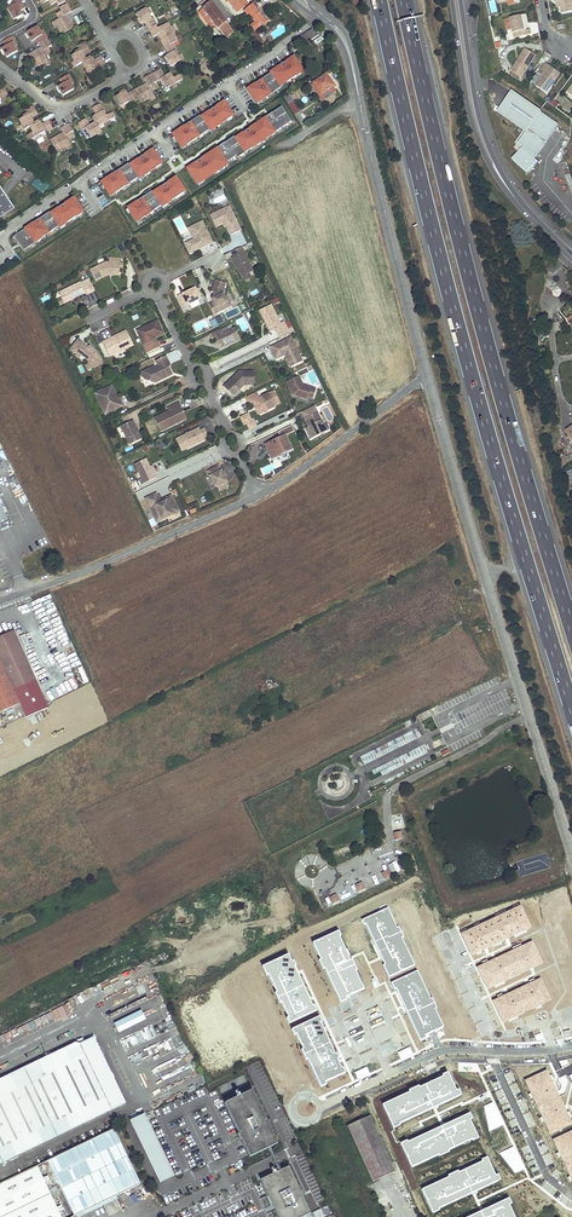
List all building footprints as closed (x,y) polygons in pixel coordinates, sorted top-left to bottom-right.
[(5,6),(12,19),(26,12),(20,0),(17,0),(5,6)] [(165,11),(165,0),(157,0),(157,11),(165,11)] [(226,1),(228,0),(237,12),(247,5),(243,0),(225,0),(226,1)] [(562,7),(564,14),(571,13),(571,0),(561,0),(562,7)] [(211,2),(203,8),(215,23),(225,36),(233,30),(229,26),(211,2)] [(66,4),(59,7),(61,10),(56,13),(58,18),(54,20),(56,25),(61,34),(74,27),(66,14),(70,12),(66,4)] [(252,5),(244,11),(247,15),(249,14),(255,22),(250,25),(252,28),(254,30),(265,22),(252,5)] [(203,8),(199,11),(210,27),(215,23),(203,8)] [(149,14),(148,11),(142,15),(138,17),(139,18),(137,19),(140,24),(145,22),(148,29),(156,25),(157,24),(153,17),(151,17),(149,14)] [(109,23),(113,31),(127,24),(123,16),(109,23)] [(523,22),(522,17),(511,19),(512,21),(515,39),(532,36),(530,30),(527,31),(525,31),(523,22)] [(156,25),(148,29),(153,37),(157,35),(165,48),(172,43),(177,41),(173,32),(170,27),(167,22),(158,28),(156,25)] [(24,33),(30,42),(42,35),(36,26),(24,33)] [(261,43),(263,41),(254,30),(252,28),(248,31),(258,45),(261,43)] [(47,38),(39,43),(41,47),(28,54),(29,55),(49,43),(47,38)] [(85,42),(77,46),(79,49),(74,51),(75,53),(71,55),(74,60),(76,65),(82,62),(91,57),(90,56),(85,59),(82,54),(89,49),(85,42)] [(29,55),(35,67),(44,62),(49,59),(47,55),(51,52),(48,47),(51,46),(49,43),(29,55)] [(172,43),(165,48),(169,55),(164,58),(167,63),(168,62),(171,66),(180,61),(177,56),(175,52),(177,51),(172,43)] [(129,55),(132,53),(127,45),(124,47),(129,55)] [(123,58),(128,56),(124,49),(119,52),(123,58)] [(515,67),(512,72),(513,72),(522,78),(537,56),(526,49),(520,59),(522,60),(517,68),(515,67)] [(91,57),(82,62),(87,72),(93,69),(98,67),(99,68),(105,65),(100,57),(93,61),(91,57)] [(303,71),(294,57),(270,72),(271,73),(247,89),(256,103),(263,98),(264,99),(274,93),(273,92),(280,87),(279,86),(286,82),(287,83),(292,79),(302,72),(303,71)] [(544,77),(537,86),(548,94),(554,86),(552,85),(558,77),(549,70),(552,67),(548,64),(540,75),(544,77)] [(549,70),(558,77),(552,85),(554,86),(562,75),(552,67),(549,70)] [(160,70),(152,74),(157,82),(160,80),(163,85),(164,85),(166,88),(171,86),(176,83),(182,79),(180,75),(174,78),(171,74),(164,78),(160,70)] [(303,75),(302,72),(292,79),(293,81),(303,75)] [(522,78),(513,72),(511,76),(520,82),(522,78)] [(66,74),(58,79),(61,84),(56,87),(62,97),(75,89),(66,74)] [(147,83),(134,91),(139,99),(141,103),(149,99),(154,96),(152,91),(157,89),(154,84),(157,82),(152,74),(145,78),(147,83)] [(326,74),(313,83),(321,95),(334,86),(326,74)] [(1,99),(1,100),(9,96),(4,88),(0,90),(0,99),(1,99)] [(120,94),(116,97),(121,107),(126,104),(130,102),(131,103),(139,99),(134,91),(127,94),(125,90),(119,93),(120,94)] [(294,101),(290,94),(285,97),(290,104),(294,101)] [(554,99),(551,103),(556,108),(559,104),(554,99)] [(233,116),(224,101),(200,117),(199,116),(172,134),(174,137),(177,142),(182,149),(186,146),(190,143),(198,138),(208,131),(209,130),(210,132),(212,130),(221,124),(226,120),(232,117),(233,116)] [(101,103),(93,108),(97,115),(94,117),(98,126),(104,123),(108,120),(115,117),(112,112),(106,116),(104,112),(105,111),(101,103)] [(33,106),(25,110),(27,113),(22,116),(23,117),(19,119),(22,125),(24,129),(29,127),(39,121),(38,120),(33,123),(30,118),(38,113),(33,106)] [(234,137),(186,169),(197,185),(203,181),(204,180),(203,178),(208,175),(213,172),(214,174),(228,164),(227,163),(231,160),(236,156),(237,158),(239,157),(250,150),(256,145),(265,139),(270,136),(275,133),(280,130),(289,123),(291,122),(281,107),(262,120),(257,123),(235,139),(234,137)] [(555,128),(538,116),(532,124),(549,138),(555,128)] [(86,119),(78,123),(82,130),(85,129),(87,134),(89,133),(91,137),(96,134),(101,131),(98,126),(94,117),(92,118),(95,123),(90,126),(86,119)] [(39,121),(29,127),(32,132),(27,135),(29,140),(35,137),(41,134),(45,132),(45,133),(53,129),(48,121),(41,124),(39,121)] [(291,126),(289,123),(280,130),(281,132),(291,126)] [(64,133),(51,140),(58,152),(66,148),(71,145),(68,140),(73,138),(71,133),(74,131),(69,124),(61,128),(64,133)] [(223,126),(221,124),(212,130),(213,133),(223,126)] [(549,138),(532,124),(519,143),(524,147),(523,149),(517,143),(509,155),(527,172),(530,168),(533,165),(537,161),(532,157),(534,155),(536,155),(549,138)] [(198,138),(199,140),(209,134),(208,131),(198,138)] [(267,142),(265,139),(256,145),(258,148),(267,142)] [(162,164),(152,149),(129,165),(128,164),(101,182),(103,185),(106,189),(111,196),(115,194),(119,191),(127,186),(136,179),(138,178),(139,180),(140,178),(150,172),(155,169),(160,165),(162,164)] [(251,152),(250,150),(239,157),(241,159),(251,152)] [(228,168),(226,166),(215,173),(217,175),(228,168)] [(151,174),(150,172),(140,178),(142,181),(151,174)] [(36,175),(30,185),(44,193),(50,184),(36,175)] [(131,214),(137,222),(141,220),(146,217),(149,214),(154,211),(161,206),(162,207),(166,204),(174,199),(184,193),(185,192),(176,177),(152,193),(151,192),(127,208),(128,209),(131,214)] [(138,181),(136,179),(127,186),(128,188),(138,181)] [(16,208),(0,184),(0,219),(16,208)] [(174,199),(175,202),(185,195),(184,193),(174,199)] [(14,236),(23,251),(36,242),(46,235),(53,230),(58,227),(59,228),(65,224),(72,220),(82,213),(83,212),(74,197),(50,214),(49,213),(14,236)] [(229,207),(210,216),(216,228),(223,224),(226,223),(228,227),(232,235),(241,231),(229,207)] [(83,215),(82,213),(72,220),(73,222),(83,215)] [(202,222),(188,228),(194,239),(186,243),(191,253),(201,248),(200,246),(202,245),(203,247),(212,243),(202,222)] [(36,242),(38,244),(48,237),(46,235),(36,242)] [(241,247),(231,252),(234,257),(232,258),(236,268),(238,267),(240,270),(243,276),(253,271),(241,247)] [(106,262),(90,270),(96,281),(108,275),(107,273),(109,272),(119,273),(120,268),(120,263),(120,259),(109,258),(109,262),(106,262)] [(225,297),(223,293),(222,294),(226,284),(215,280),(211,292),(214,293),(215,293),(214,298),(212,299),(213,302),(208,304),(213,315),(226,309),(223,304),(227,302),(225,297)] [(80,282),(59,293),(64,304),(72,300),(71,299),(75,297),(75,298),(85,293),(86,295),(95,291),(91,282),(82,286),(80,282)] [(195,288),(177,297),(184,310),(188,307),(187,305),(200,299),(195,288)] [(48,295),(40,298),(43,304),(51,300),(48,295)] [(232,306),(227,296),(225,297),(227,302),(223,304),(226,309),(232,306)] [(270,306),(259,311),(264,322),(265,321),(266,323),(265,323),(269,333),(275,330),(277,334),(286,330),(283,322),(279,324),(270,306)] [(214,316),(208,318),(211,328),(217,326),(214,316)] [(141,335),(139,336),(147,353),(160,347),(157,342),(156,343),(152,336),(162,331),(157,321),(141,328),(142,330),(141,335)] [(220,330),(209,335),(211,340),(215,338),(219,348),(228,344),(228,345),(240,339),(234,328),(222,334),(220,330)] [(544,333),(540,328),(534,332),(531,335),(535,339),(544,333)] [(288,334),(286,330),(277,334),(279,338),(288,334)] [(126,331),(102,343),(109,357),(114,355),(125,350),(133,345),(126,331)] [(163,333),(162,331),(152,336),(156,343),(157,342),(155,337),(163,333)] [(291,338),(271,347),(277,359),(285,355),(287,354),(293,366),(302,361),(291,338)] [(78,340),(70,350),(76,354),(79,351),(83,353),(81,355),(87,360),(89,363),(85,365),(87,370),(102,363),(97,352),(93,348),(91,350),(87,347),(78,340)] [(114,355),(116,360),(127,355),(125,350),(114,355)] [(287,354),(285,355),(291,367),(293,366),(287,354)] [(162,380),(173,375),(168,365),(170,365),(166,356),(156,361),(158,367),(155,368),(154,367),(143,372),(145,378),(145,380),(155,383),(156,380),(161,377),(162,380)] [(239,371),(223,387),(229,393),(234,387),(238,391),(244,385),(254,385),(254,372),(239,371)] [(298,376),(287,382),(292,392),(294,390),(295,392),(293,395),(303,398),(305,393),(309,394),(308,397),(313,399),(316,389),(303,385),(298,376)] [(112,386),(95,394),(103,409),(107,407),(110,413),(123,406),(120,400),(117,402),(115,400),(118,398),(112,386)] [(234,387),(229,393),(232,396),(238,391),(234,387)] [(256,392),(245,397),(248,404),(252,402),(255,401),(261,414),(274,407),(274,406),(279,403),(274,391),(260,398),(256,392)] [(255,401),(252,402),(259,415),(261,414),(255,401)] [(165,413),(154,419),(161,432),(183,421),(177,409),(181,408),(182,407),(179,403),(167,409),(169,411),(170,414),(166,416),(165,413)] [(310,439),(326,432),(315,406),(299,413),(310,439)] [(181,408),(177,409),(183,421),(186,419),(181,408)] [(239,417),(243,426),(246,425),(248,429),(255,427),(250,413),(239,417)] [(133,420),(120,426),(129,445),(141,439),(138,432),(136,432),(133,426),(135,425),(133,420)] [(292,426),(278,432),(281,438),(278,439),(279,441),(276,442),(275,440),(265,445),(267,450),(273,447),(277,456),(292,449),(285,436),(294,431),(292,426)] [(185,435),(180,437),(186,449),(205,440),(203,438),(200,431),(199,428),(192,432),(193,433),(186,437),(185,435)] [(176,439),(182,451),(186,449),(180,437),(176,439)] [(277,456),(273,447),(267,450),(272,459),(277,456)] [(146,459),(135,464),(142,479),(144,484),(157,478),(155,473),(153,474),(150,467),(146,459)] [(217,487),(227,483),(224,477),(222,473),(219,466),(207,472),(215,488),(217,487)] [(229,487),(227,483),(217,487),(219,491),(229,487)] [(156,494),(145,499),(157,523),(179,512),(172,497),(161,503),(160,501),(156,494)] [(8,523),(0,506),(0,527),(8,523)] [(0,637),(0,660),(7,676),(13,689),(35,679),(14,631),(0,637)] [(429,711),(419,716),(426,732),(436,727),(429,711)] [(439,758),(449,753),(442,738),(432,742),(439,758)] [(395,855),(398,861),(404,858),(401,852),(395,855)] [(517,863),(521,876),(549,867),(545,853),(517,863)] [(299,868),(304,860),(300,858),(296,866),(299,868)] [(382,873),(384,879),(391,876),(388,870),(382,873)] [(356,885),(359,891),(365,888),(362,882),(356,885)] [(330,897),(333,903),(339,901),(336,895),(330,897)] [(473,915),(479,932),(490,928),(484,912),(473,915)] [(379,937),(356,948),(379,995),(404,984),(379,937)] [(344,952),(321,963),(344,1010),(369,999),(344,952)] [(306,967),(283,978),(306,1025),(331,1014),(306,967)] [(403,986),(380,996),(404,1044),(429,1033),(403,986)] [(140,1010),(134,1014),(139,1023),(145,1020),(140,1010)] [(117,1033),(139,1025),(135,1014),(113,1022),(117,1033)] [(331,1016),(308,1027),(331,1074),(354,1066),(331,1016)] [(0,1082),(0,1164),(125,1103),(94,1037),(0,1082)] [(153,1049),(148,1052),(152,1060),(157,1057),(153,1049)] [(548,1066),(519,1073),(538,1118),(566,1108),(548,1066)] [(235,1089),(247,1085),(244,1077),(232,1080),(235,1089)] [(218,1087),(222,1096),(231,1093),(227,1083),(218,1087)] [(443,1104),(434,1083),(386,1105),(396,1125),(443,1104)] [(248,1159),(276,1147),(252,1091),(224,1102),(248,1159)] [(454,1128),(446,1107),(397,1129),(407,1149),(454,1128)] [(130,1121),(160,1182),(174,1175),(145,1114),(130,1121)] [(542,1123),(562,1171),(571,1167),(571,1122),(569,1114),(542,1123)] [(370,1115),(348,1125),(373,1181),(395,1171),(370,1115)] [(140,1183),(114,1129),(0,1183),(0,1216),(71,1216),(140,1183)] [(467,1154),(459,1133),(411,1155),(421,1175),(467,1154)] [(481,1182),(473,1161),(424,1183),(434,1203),(481,1182)] [(309,1216),(289,1168),(261,1180),(277,1216),(306,1216),(309,1216)] [(376,1196),(384,1191),(380,1184),(372,1188),(376,1196)]
